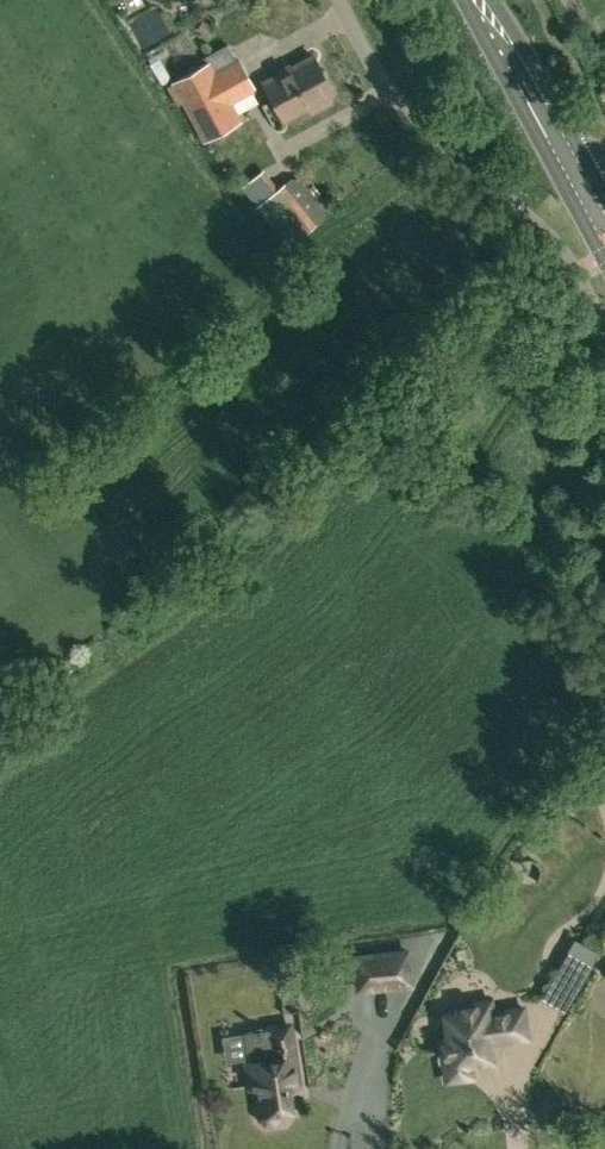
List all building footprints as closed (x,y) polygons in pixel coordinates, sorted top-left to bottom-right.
[(332,92),(312,56),(264,82),(284,118),(307,106),(309,110),(314,111),(328,103),(329,99),(327,95),(332,92)] [(214,74),(208,63),(175,81),(206,138),(239,120),(229,101),(254,87),(239,60),(214,74)] [(310,226),(280,187),(259,204),(290,242),(310,226)] [(538,995),(562,1008),(595,948),(571,935),(538,995)] [(356,956),(359,986),(409,980),(406,951),(356,956)] [(456,1011),(444,1013),(447,1034),(440,1035),(442,1048),(440,1050),(439,1052),(438,1054),(437,1056),(438,1059),(438,1061),(440,1063),(442,1064),(444,1065),(444,1066),(447,1079),(472,1075),(470,1062),(492,1058),(490,1041),(528,1035),(523,1006),(493,1011),(491,998),(455,1004),(456,1011)] [(254,1060),(248,1061),(252,1084),(257,1083),(262,1115),(267,1119),(274,1118),(277,1113),(276,1107),(295,1104),(292,1086),(302,1084),(293,1024),(249,1031),(254,1060)]
